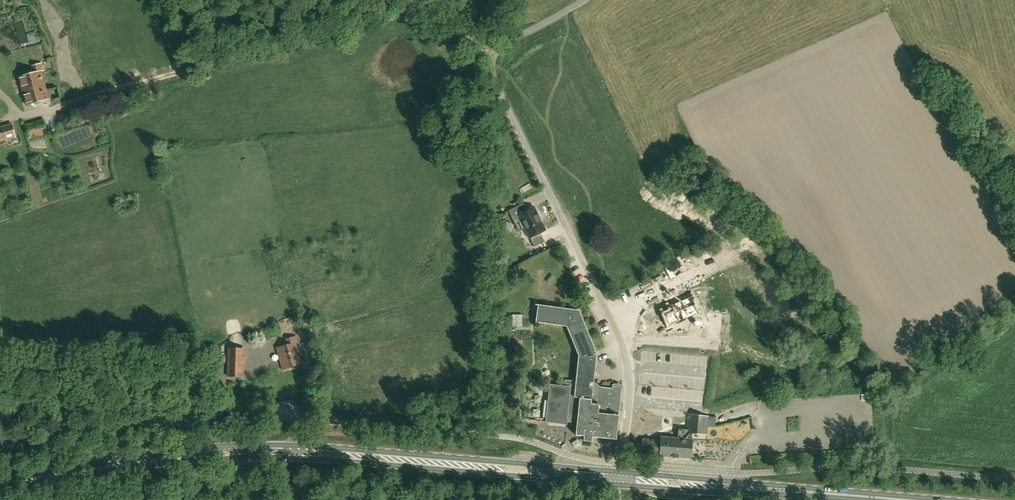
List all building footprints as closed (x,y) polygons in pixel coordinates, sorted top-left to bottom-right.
[(15,20),(18,43),(26,42),(23,19),(15,20)] [(48,99),(40,71),(34,73),(18,77),(25,105),(48,99)] [(29,139),(46,135),(43,122),(26,126),(29,139)] [(15,136),(11,125),(0,128),(0,140),(15,136)] [(63,145),(82,138),(80,131),(60,137),(63,145)] [(509,184),(503,187),(507,194),(513,191),(509,184)] [(517,221),(521,219),(530,238),(545,230),(534,207),(524,212),(521,204),(511,209),(517,221)] [(672,312),(665,315),(669,326),(693,316),(692,313),(697,311),(691,297),(670,306),(672,312)] [(567,327),(579,356),(575,390),(572,390),(573,382),(566,381),(565,387),(550,385),(548,401),(550,401),(548,421),(567,423),(567,420),(577,421),(575,436),(616,440),(622,386),(601,385),(600,391),(593,390),(597,354),(579,311),(538,305),(536,322),(567,327)] [(510,326),(521,326),(521,314),(510,314),(510,326)] [(508,349),(517,353),(523,340),(513,336),(508,349)] [(276,348),(282,370),(302,364),(296,343),(276,348)] [(639,347),(637,358),(655,361),(657,351),(639,347)] [(720,356),(730,351),(728,347),(718,351),(720,356)] [(242,377),(243,348),(229,348),(228,376),(242,377)] [(634,359),(633,384),(644,385),(644,390),(657,391),(657,386),(670,386),(671,375),(677,375),(678,362),(634,359)] [(688,415),(687,427),(687,430),(678,429),(677,438),(662,437),(661,441),(643,440),(641,454),(660,455),(660,456),(690,459),(692,439),(692,434),(707,435),(709,417),(688,415)] [(728,424),(732,432),(734,431),(736,437),(752,431),(747,417),(728,424)]
